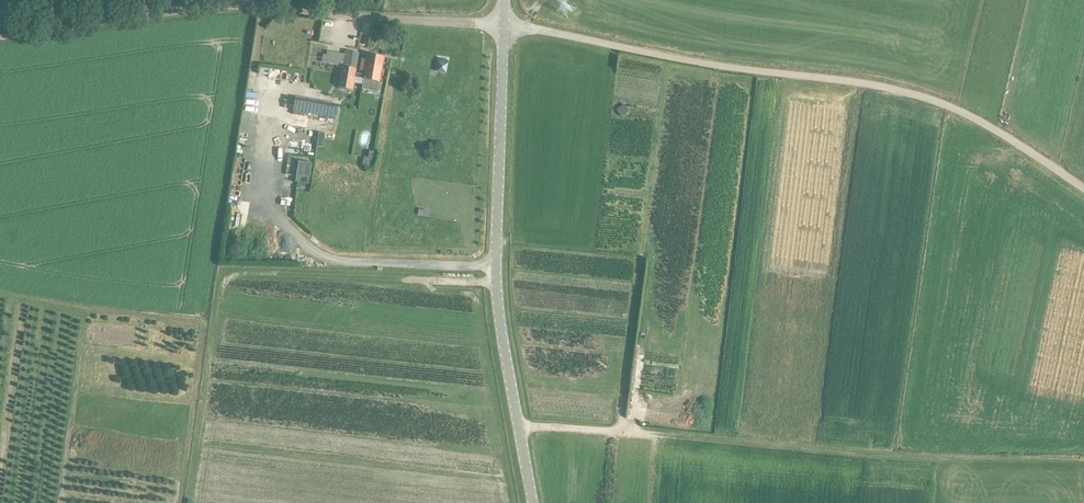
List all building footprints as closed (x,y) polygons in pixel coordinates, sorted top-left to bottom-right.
[(341,66),(341,67),(337,87),(353,90),(354,84),(354,83),(354,78),(355,73),(358,54),(346,52),(346,54),(327,51),(326,55),(323,54),(321,62),(341,66)] [(361,60),(360,70),(365,71),(363,79),(379,82),(383,58),(368,55),(367,61),(361,60)] [(437,71),(446,72),(448,60),(440,58),(437,71)] [(334,113),(337,100),(295,91),(292,104),(334,113)] [(625,104),(617,110),(623,117),(631,111),(625,104)] [(325,134),(318,133),(316,146),(323,147),(325,134)] [(372,158),(368,157),(364,157),(362,164),(371,166),(372,158)] [(311,163),(298,161),(296,181),(309,183),(311,163)]
